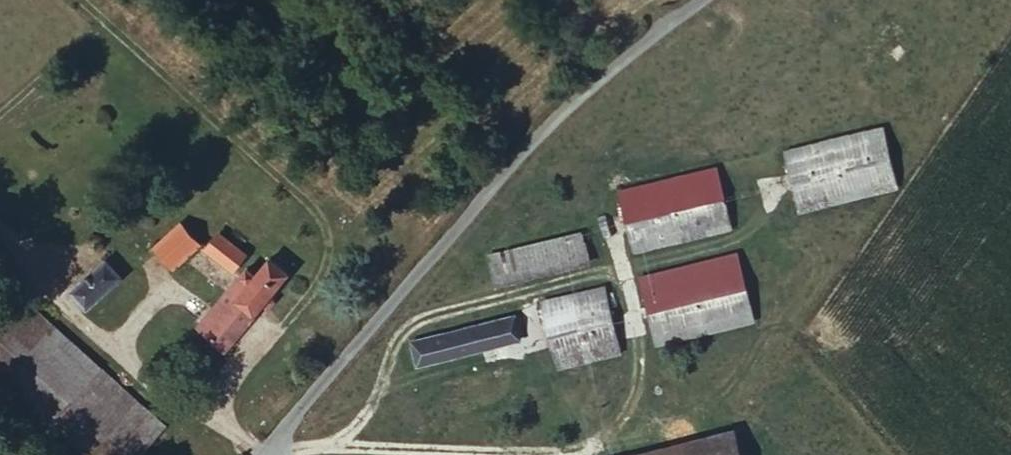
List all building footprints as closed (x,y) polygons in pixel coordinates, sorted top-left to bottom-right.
[(887,185),(871,124),(777,143),(791,205),(887,185)] [(625,245),(726,222),(712,163),(612,185),(625,245)] [(214,236),(192,215),(166,239),(189,260),(214,236)] [(262,246),(237,225),(226,240),(252,260),(262,246)] [(490,279),(580,258),(573,228),(483,248),(490,279)] [(243,342),(304,262),(286,247),(272,265),(264,260),(221,313),(229,320),(225,328),(243,342)] [(648,338),(748,313),(731,250),(633,272),(648,338)] [(84,287),(88,292),(99,304),(133,271),(119,255),(84,287)] [(550,361),(612,346),(596,281),(536,296),(550,361)] [(75,413),(59,399),(52,384),(57,354),(51,339),(66,325),(39,303),(0,349),(0,367),(98,454),(133,454),(75,413)] [(405,349),(408,361),(516,333),(509,308),(407,335),(410,348),(405,349)] [(88,343),(66,325),(51,339),(57,354),(59,359),(69,362),(83,356),(87,350),(88,343)] [(133,454),(155,454),(172,436),(106,378),(115,368),(88,343),(87,350),(83,356),(69,362),(59,359),(57,354),(52,384),(59,399),(75,413),(133,454)] [(106,378),(172,436),(184,422),(119,363),(115,368),(106,378)] [(733,435),(650,454),(738,454),(733,435)]
